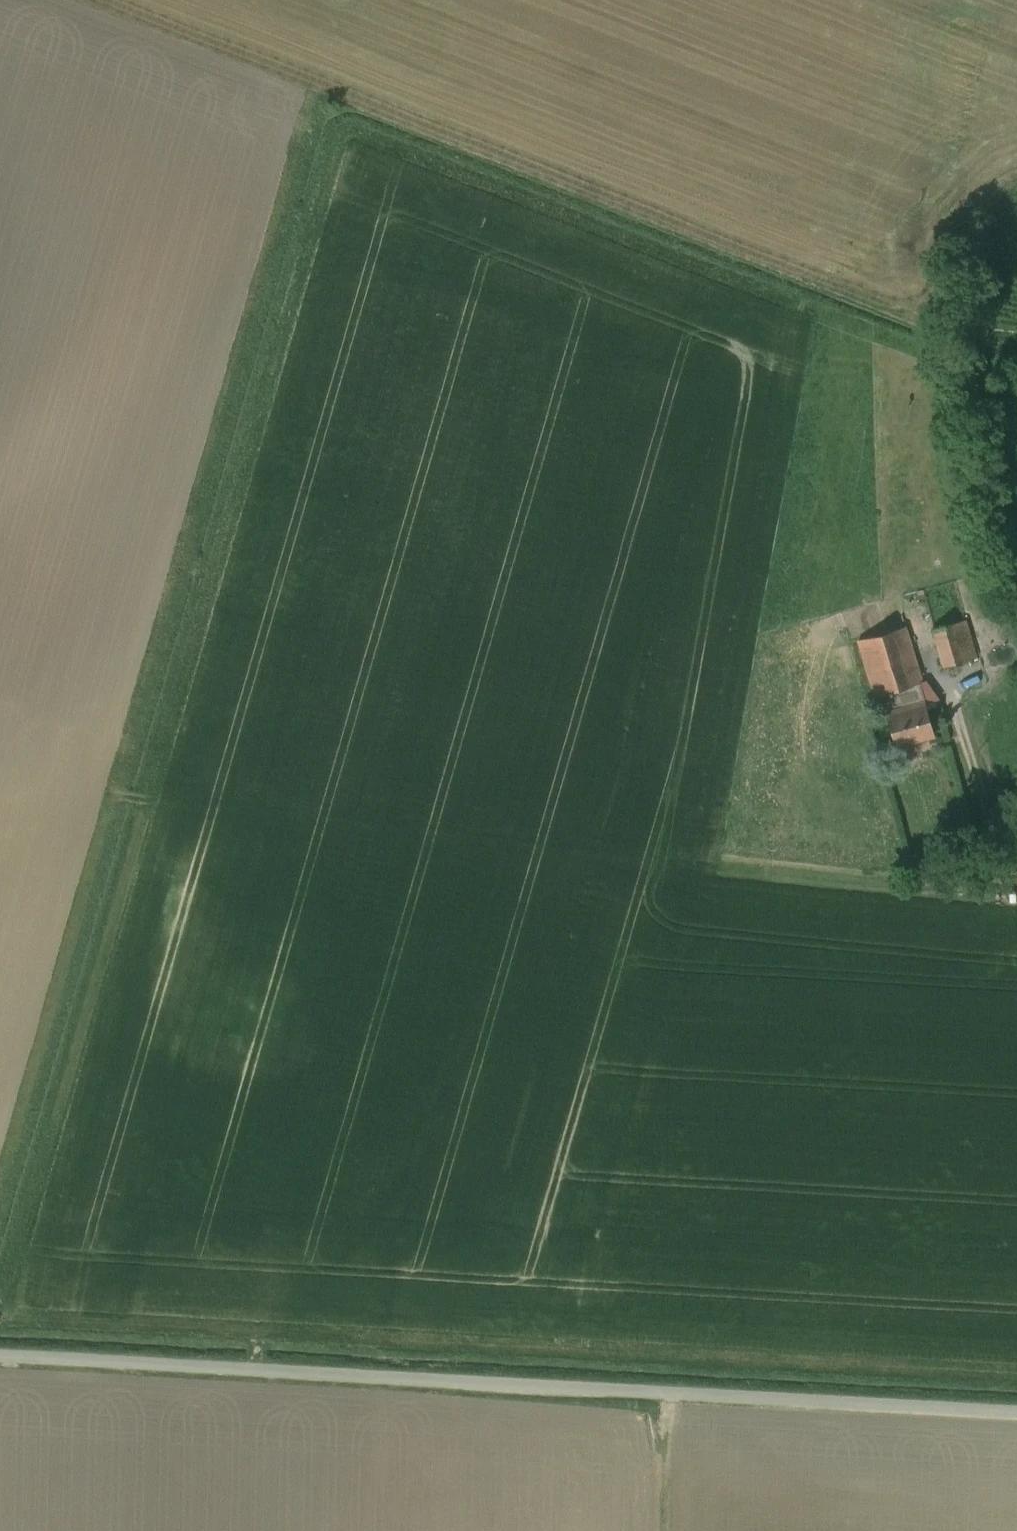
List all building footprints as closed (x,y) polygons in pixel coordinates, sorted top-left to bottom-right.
[(963,621),(927,632),(938,667),(974,656),(963,621)] [(908,622),(857,637),(872,690),(879,688),(918,676),(924,675),(908,622)] [(879,688),(896,742),(935,731),(918,676),(879,688)]
